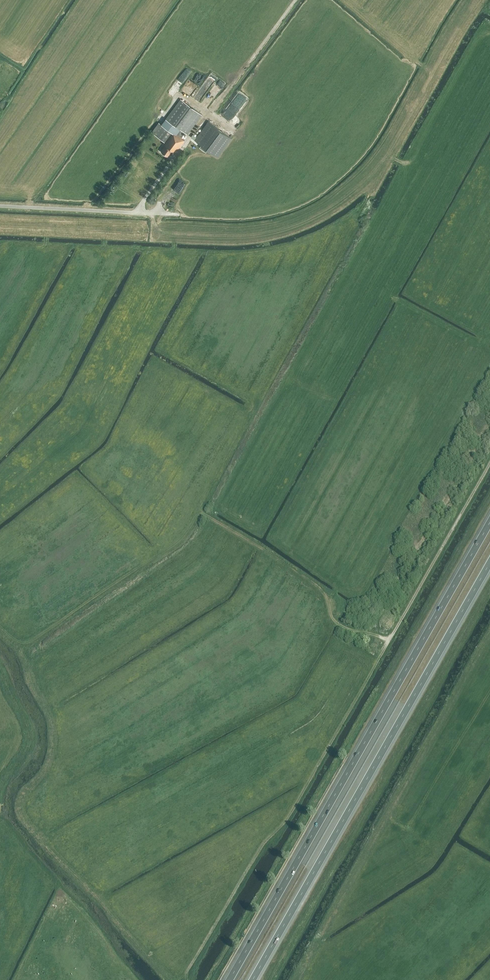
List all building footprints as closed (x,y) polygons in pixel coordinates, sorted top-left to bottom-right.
[(188,80),(193,70),(187,66),(181,76),(188,80)] [(217,95),(227,83),(221,79),(212,90),(217,95)] [(190,80),(183,89),(191,96),(198,86),(190,80)] [(187,134),(190,131),(202,115),(181,99),(166,119),(180,129),(176,134),(173,131),(166,126),(165,126),(160,122),(152,131),(165,142),(163,143),(166,145),(161,151),(168,156),(172,150),(176,153),(185,141),(181,138),(185,133),(187,134)] [(191,137),(218,157),(232,139),(209,121),(197,137),(193,134),(191,137)]
